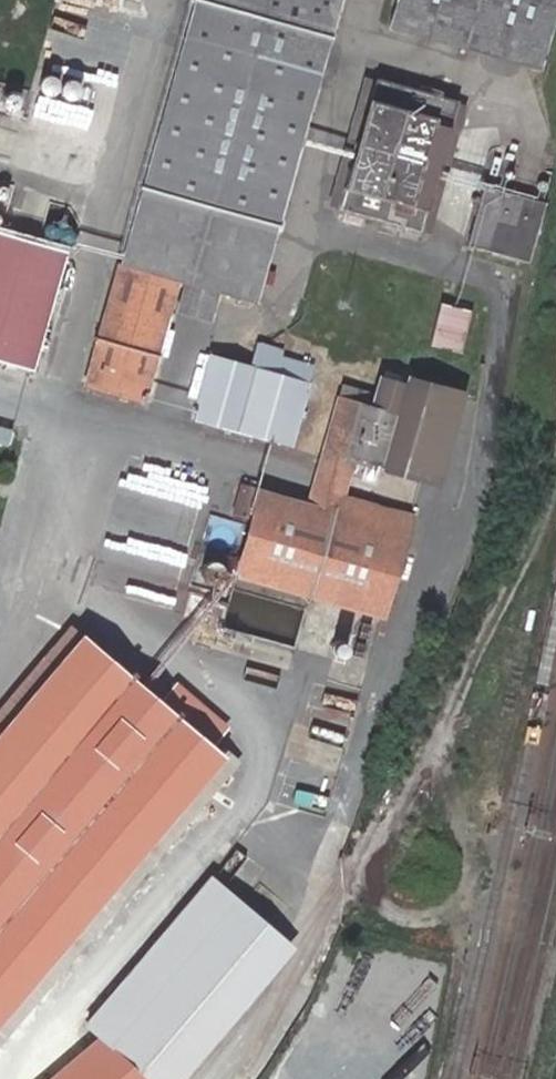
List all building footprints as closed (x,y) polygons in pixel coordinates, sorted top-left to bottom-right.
[(123,266),(191,285),(224,294),(256,303),(341,0),(197,0),(123,266)] [(531,67),(535,68),(554,0),(393,0),(386,27),(531,67)] [(412,234),(450,103),(371,79),(333,210),(412,234)] [(540,204),(477,187),(460,247),(522,265),(540,204)] [(35,376),(70,257),(0,237),(0,366),(35,376)] [(126,273),(90,391),(145,406),(181,288),(126,273)] [(224,294),(191,285),(183,315),(215,324),(224,294)] [(432,305),(422,346),(455,355),(465,313),(432,305)] [(200,423),(297,451),(323,365),(270,349),(264,370),(219,358),(200,423)] [(386,379),(360,469),(437,492),(466,389),(421,376),(418,388),(386,379)] [(318,508),(424,539),(430,520),(352,497),(360,469),(378,407),(349,399),(318,508)] [(188,564),(198,496),(122,485),(111,564),(152,570),(153,559),(188,564)] [(277,497),(264,493),(256,519),(270,524),(277,497)] [(401,624),(424,539),(318,508),(283,498),(259,583),(401,624)] [(259,775),(235,755),(250,739),(200,696),(185,713),(179,708),(182,705),(89,621),(0,720),(0,1067),(259,775)] [(301,950),(215,879),(88,1027),(99,1040),(53,1078),(192,1078),(301,950)]
